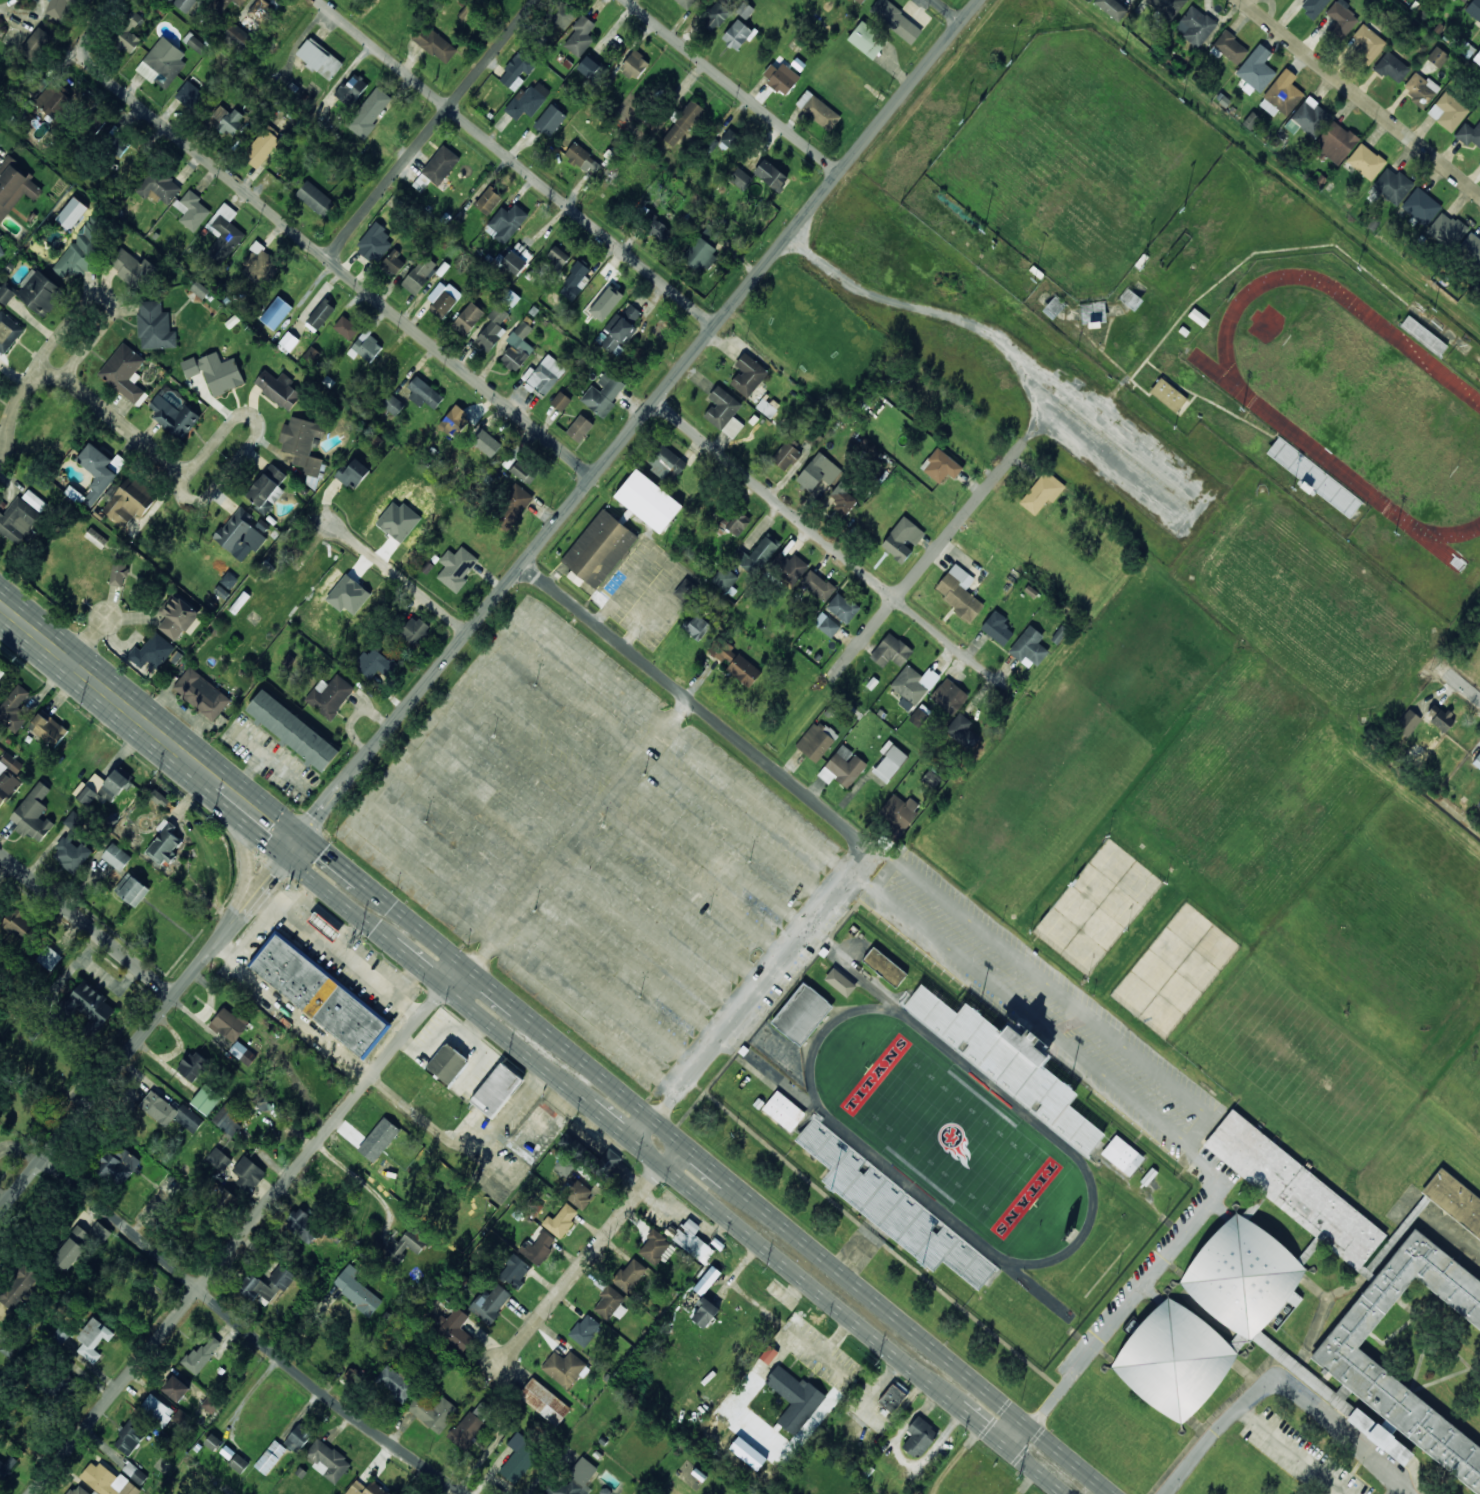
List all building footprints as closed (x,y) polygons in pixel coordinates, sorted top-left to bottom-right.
[(67,21),(74,0),(50,0),(46,13),(67,21)] [(198,0),(176,0),(174,4),(187,14),(198,0)] [(210,5),(221,14),(232,0),(241,7),(246,0),(221,0),(219,2),(216,0),(215,0),(210,5)] [(264,25),(275,8),(263,0),(257,0),(248,14),(264,25)] [(579,13),(563,0),(559,0),(546,16),(564,31),(579,13)] [(688,11),(696,0),(675,0),(688,11)] [(723,0),(719,0),(700,18),(713,31),(734,11),(723,0)] [(885,0),(878,0),(869,11),(912,44),(924,29),(885,0)] [(1116,0),(1096,0),(1094,3),(1119,23),(1129,10),(1116,0)] [(1188,0),(1147,0),(1146,1),(1170,21),(1188,0)] [(1300,8),(1315,20),(1331,0),(1306,0),(1300,8)] [(1330,26),(1345,38),(1361,18),(1338,0),(1337,0),(1327,13),(1335,20),(1330,26)] [(1465,12),(1479,23),(1479,0),(1474,0),(1465,12)] [(737,13),(748,20),(755,8),(744,1),(737,13)] [(1174,29),(1199,48),(1218,24),(1192,5),(1174,29)] [(132,53),(142,40),(132,33),(143,17),(134,10),(112,38),(132,53)] [(572,27),(576,30),(564,45),(579,58),(594,39),(588,34),(596,25),(583,14),(572,27)] [(738,52),(754,32),(738,19),(722,39),(738,52)] [(888,39),(860,21),(847,42),(875,59),(888,39)] [(222,38),(242,52),(253,37),(233,23),(222,38)] [(457,51),(424,23),(412,37),(445,65),(457,51)] [(1387,44),(1365,25),(1347,45),(1369,65),(1387,44)] [(33,62),(54,38),(40,26),(20,51),(33,62)] [(1250,48),(1223,31),(1212,48),(1239,65),(1250,48)] [(165,91),(186,64),(181,60),(185,54),(163,36),(137,69),(165,91)] [(329,82),(344,64),(310,37),(296,54),(329,82)] [(1439,69),(1449,56),(1437,46),(1427,58),(1439,69)] [(524,81),(522,79),(538,62),(522,48),(504,69),(507,71),(500,80),(514,92),(524,81)] [(636,81),(650,63),(634,50),(620,68),(636,81)] [(1375,67),(1397,86),(1411,70),(1388,51),(1375,67)] [(1250,95),(1255,89),(1261,93),(1277,73),(1253,52),(1235,73),(1247,83),(1242,89),(1250,95)] [(605,68),(588,55),(577,69),(594,82),(605,68)] [(778,69),(771,64),(761,78),(787,96),(801,76),(783,63),(778,69)] [(1440,89),(1416,71),(1402,90),(1425,108),(1440,89)] [(335,96),(351,108),(369,83),(353,72),(335,96)] [(197,87),(200,84),(192,77),(175,95),(190,109),(204,94),(197,87)] [(1273,116),(1278,110),(1287,117),(1303,96),(1279,77),(1258,104),(1273,116)] [(551,92),(537,81),(527,94),(521,89),(504,111),(517,121),(524,112),(531,117),(551,92)] [(72,101),(54,83),(35,101),(53,119),(72,101)] [(347,127),(364,139),(393,99),(376,86),(347,127)] [(841,118),(808,89),(796,104),(829,133),(841,118)] [(1452,133),(1470,111),(1446,91),(1427,114),(1452,133)] [(1313,139),(1332,117),(1310,97),(1290,118),(1313,139)] [(674,148),(705,110),(693,100),(662,137),(674,148)] [(567,116),(551,104),(534,125),(549,138),(567,116)] [(233,137),(246,117),(235,108),(232,113),(220,105),(212,116),(221,123),(218,127),(233,137)] [(106,118),(96,114),(88,131),(98,136),(106,118)] [(1313,146),(1338,166),(1359,140),(1334,120),(1313,146)] [(1479,148),(1479,121),(1474,130),(1464,122),(1454,136),(1467,145),(1470,141),(1479,148)] [(260,165),(282,136),(268,124),(245,153),(260,165)] [(720,141),(732,149),(741,137),(729,128),(720,141)] [(131,142),(112,132),(104,148),(123,158),(131,142)] [(712,152),(720,141),(710,134),(702,145),(712,152)] [(593,177),(602,164),(574,142),(565,155),(593,177)] [(1374,181),(1387,160),(1359,143),(1347,164),(1374,181)] [(422,176),(446,190),(451,182),(447,179),(460,156),(441,145),(422,176)] [(24,193),(35,201),(44,188),(27,175),(26,176),(15,167),(19,162),(9,155),(0,167),(0,173),(5,176),(0,183),(0,225),(24,193)] [(778,192),(789,178),(765,159),(754,173),(778,192)] [(168,207),(182,186),(154,167),(137,192),(147,200),(151,195),(168,207)] [(729,180),(744,191),(753,178),(738,167),(729,180)] [(1379,192),(1397,207),(1415,184),(1399,171),(1396,175),(1387,168),(1368,192),(1375,197),(1379,192)] [(296,196),(325,217),(336,202),(307,181),(296,196)] [(488,216),(503,198),(489,187),(474,205),(488,216)] [(1442,207),(1418,187),(1401,208),(1425,228),(1442,207)] [(179,222),(195,233),(211,211),(199,203),(202,198),(188,189),(175,207),(185,214),(179,222)] [(72,232),(88,206),(73,196),(56,222),(72,232)] [(205,227),(219,238),(207,253),(222,265),(246,234),(230,222),(238,213),(224,202),(205,227)] [(501,206),(488,226),(497,231),(494,237),(508,246),(528,213),(514,204),(509,212),(501,206)] [(1468,230),(1443,210),(1427,230),(1453,250),(1468,230)] [(665,243),(674,230),(651,214),(642,228),(665,243)] [(53,270),(65,278),(69,272),(80,280),(111,237),(89,221),(73,242),(53,270)] [(378,265),(392,243),(387,240),(391,233),(374,222),(356,250),(378,265)] [(1471,232),(1457,250),(1479,268),(1479,239),(1471,232)] [(720,249),(695,236),(682,259),(706,273),(720,249)] [(517,276),(534,255),(518,242),(501,264),(517,276)] [(558,273),(570,256),(554,245),(547,257),(553,261),(549,268),(558,273)] [(145,258),(141,262),(120,246),(106,265),(140,290),(157,267),(145,258)] [(243,266),(262,284),(280,264),(261,247),(243,266)] [(395,276),(405,264),(397,258),(401,253),(395,248),(381,265),(395,276)] [(437,264),(423,255),(403,287),(417,296),(437,264)] [(573,302),(583,288),(579,285),(590,269),(579,261),(558,291),(573,302)] [(65,290),(35,269),(16,296),(46,317),(65,290)] [(606,278),(601,284),(595,279),(586,290),(604,304),(617,288),(606,278)] [(190,289),(202,300),(209,291),(197,281),(190,289)] [(5,306),(16,294),(5,284),(0,288),(0,301),(5,306)] [(260,319),(274,331),(293,308),(279,296),(260,319)] [(307,321),(319,330),(336,308),(324,299),(307,321)] [(177,348),(177,331),(170,331),(170,312),(162,312),(162,300),(138,301),(140,349),(177,348)] [(465,337),(485,312),(471,302),(452,327),(465,337)] [(639,329),(633,324),(641,313),(631,304),(621,317),(617,313),(604,328),(610,333),(602,344),(617,356),(624,347),(639,329)] [(510,315),(498,305),(488,317),(492,320),(473,343),(487,355),(507,331),(500,326),(510,315)] [(25,330),(2,311),(0,313),(0,351),(5,355),(25,330)] [(350,341),(360,328),(343,315),(333,328),(350,341)] [(533,328),(522,320),(507,341),(512,345),(500,361),(516,373),(534,348),(523,340),(533,328)] [(350,350),(369,365),(384,345),(365,330),(350,350)] [(300,340),(288,331),(277,347),(288,355),(300,340)] [(304,356),(315,364),(322,354),(311,346),(304,356)] [(200,358),(211,396),(245,385),(236,358),(221,362),(218,352),(200,358)] [(731,385),(749,398),(769,371),(744,353),(735,365),(741,370),(731,385)] [(525,383),(543,398),(567,369),(549,354),(525,383)] [(187,379),(202,373),(194,357),(180,363),(187,379)] [(302,395),(290,386),(294,380),(283,372),(278,380),(264,370),(253,385),(290,412),(302,395)] [(604,418),(627,384),(606,370),(596,386),(592,383),(580,402),(604,418)] [(1174,413),(1147,389),(1160,375),(1186,398),(1174,413)] [(425,401),(436,409),(445,397),(416,376),(408,388),(413,392),(408,398),(420,407),(425,401)] [(743,404),(718,385),(708,398),(715,403),(704,417),(733,440),(744,425),(733,417),(743,404)] [(562,412),(572,400),(561,391),(551,403),(562,412)] [(395,417),(405,405),(391,393),(381,405),(395,417)] [(153,417),(183,440),(201,416),(185,404),(177,415),(155,398),(149,406),(157,412),(153,417)] [(456,405),(439,424),(455,439),(472,420),(456,405)] [(580,443),(594,425),(580,414),(566,433),(580,443)] [(323,459),(309,456),(314,437),(324,439),(327,425),(291,417),(289,425),(286,424),(279,450),(295,454),(293,464),(304,467),(302,474),(319,478),(323,459)] [(472,442),(491,458),(502,445),(483,429),(472,442)] [(1348,515),(1263,453),(1277,433),(1362,496),(1348,515)] [(787,472),(801,452),(786,441),(771,461),(787,472)] [(117,474),(107,467),(112,459),(90,443),(77,461),(98,477),(89,488),(91,489),(81,503),(91,510),(117,474)] [(671,484),(687,464),(662,444),(646,464),(671,484)] [(955,479),(964,466),(936,447),(921,470),(941,483),(947,474),(955,479)] [(345,472),(340,469),(335,476),(355,491),(371,470),(355,458),(345,472)] [(510,472),(530,485),(538,473),(519,459),(510,472)] [(287,474),(270,463),(246,500),(268,515),(284,490),(279,487),(287,474)] [(677,502),(657,528),(612,493),(632,468),(677,502)] [(1036,516),(1049,499),(1054,503),(1066,486),(1045,470),(1020,504),(1036,516)] [(102,509),(123,529),(137,513),(141,517),(158,499),(133,475),(102,509)] [(846,514),(860,499),(841,482),(827,497),(846,514)] [(490,518),(506,532),(535,499),(520,485),(490,518)] [(0,512),(0,532),(18,545),(48,504),(29,490),(22,498),(19,496),(4,515),(0,512)] [(256,552),(267,539),(249,523),(254,517),(240,506),(214,538),(233,554),(243,542),(256,552)] [(640,537),(603,508),(561,562),(599,591),(640,537)] [(751,519),(739,510),(732,521),(725,516),(720,524),(739,537),(751,519)] [(926,533),(904,516),(880,546),(903,564),(914,549),(914,548),(926,533)] [(85,536),(102,549),(109,541),(92,528),(85,536)] [(779,543),(765,534),(751,556),(738,548),(731,559),(757,576),(779,543)] [(448,549),(439,561),(446,566),(437,578),(457,593),(467,581),(464,579),(479,559),(462,546),(455,555),(448,549)] [(795,554),(790,560),(781,553),(770,567),(794,585),(810,566),(795,554)] [(129,560),(114,558),(110,585),(125,588),(129,560)] [(972,622),(985,606),(966,590),(975,579),(956,563),(933,591),(972,622)] [(729,595),(741,579),(723,565),(711,581),(729,595)] [(836,589),(811,569),(800,583),(825,603),(836,589)] [(567,576),(579,587),(584,581),(572,571),(567,576)] [(700,589),(687,578),(673,593),(686,605),(700,589)] [(860,609),(839,592),(826,607),(847,625),(860,609)] [(158,627),(177,643),(201,613),(179,595),(169,607),(164,603),(158,610),(166,617),(158,627)] [(1014,633),(1004,626),(1009,620),(995,610),(981,630),(1004,646),(1014,633)] [(682,628),(699,641),(712,625),(694,612),(682,628)] [(813,623),(831,639),(841,627),(823,612),(813,623)] [(431,629),(414,615),(399,633),(416,647),(431,629)] [(1038,643),(1044,636),(1030,625),(1009,652),(1032,670),(1048,650),(1038,643)] [(136,646),(126,658),(141,670),(148,661),(159,669),(176,648),(156,632),(141,650),(136,646)] [(914,653),(891,632),(869,656),(883,669),(891,659),(900,667),(914,653)] [(707,651),(729,664),(737,651),(715,638),(707,651)] [(356,669),(372,679),(378,670),(390,678),(399,665),(370,646),(356,669)] [(762,670),(737,655),(727,672),(752,687),(762,670)] [(890,687),(903,697),(898,704),(910,714),(940,676),(930,668),(923,676),(907,664),(890,687)] [(172,689),(214,722),(232,700),(190,667),(172,689)] [(331,721),(356,688),(337,674),(329,685),(321,679),(305,701),(331,721)] [(953,716),(970,695),(946,677),(930,698),(953,716)] [(17,708),(30,694),(21,685),(0,706),(0,719),(16,734),(29,720),(17,708)] [(341,751),(263,689),(246,710),(257,719),(257,720),(282,740),(282,741),(323,773),(341,751)] [(1444,734),(1456,720),(1436,703),(1424,717),(1444,734)] [(909,719),(919,728),(932,714),(922,705),(909,719)] [(1407,738),(1423,720),(1410,709),(1394,726),(1407,738)] [(29,727),(55,748),(69,731),(43,710),(29,727)] [(946,728),(969,750),(980,738),(969,729),(974,724),(961,712),(946,728)] [(837,735),(815,720),(795,748),(818,764),(837,735)] [(868,765),(854,754),(843,744),(818,775),(829,784),(834,778),(848,789),(868,765)] [(19,783),(5,774),(9,768),(18,774),(24,764),(5,752),(0,760),(0,811),(19,783)] [(1479,769),(1479,753),(1472,763),(1479,769)] [(96,774),(78,798),(88,806),(98,792),(114,803),(131,781),(116,769),(106,782),(96,774)] [(921,780),(933,789),(941,778),(930,770),(921,780)] [(51,790),(40,781),(11,819),(18,824),(16,827),(39,845),(54,825),(41,815),(48,807),(41,802),(51,790)] [(902,833),(922,807),(909,797),(905,802),(894,794),(878,814),(902,833)] [(173,833),(177,828),(165,818),(156,829),(161,832),(146,851),(167,867),(177,854),(174,852),(182,841),(173,833)] [(51,856),(74,874),(87,856),(64,839),(51,856)] [(102,856),(120,872),(132,858),(113,843),(102,856)] [(136,908),(150,890),(129,872),(115,890),(136,908)] [(2,922),(24,943),(39,928),(16,907),(2,922)] [(308,921),(334,942),(342,932),(316,911),(308,921)] [(393,1025),(274,933),(247,967),(367,1060),(393,1025)] [(908,972),(872,948),(862,963),(899,987),(908,972)] [(824,979),(847,998),(857,986),(834,968),(824,979)] [(98,1034),(116,1010),(106,1002),(108,999),(85,981),(67,1004),(94,1025),(91,1029),(98,1034)] [(801,1047),(834,1005),(803,982),(771,1024),(801,1047)] [(249,1025),(225,1006),(209,1025),(233,1044),(249,1025)] [(249,1066),(257,1056),(238,1041),(230,1051),(249,1066)] [(426,1067),(449,1085),(469,1060),(447,1042),(426,1067)] [(194,1083),(210,1062),(193,1049),(178,1071),(194,1083)] [(470,1101),(492,1119),(524,1080),(502,1062),(470,1101)] [(183,1104),(179,1110),(151,1090),(139,1107),(167,1127),(174,1119),(195,1134),(205,1120),(183,1104)] [(806,1114),(777,1090),(762,1109),(791,1132),(806,1114)] [(238,1111),(224,1103),(212,1123),(234,1136),(241,1125),(232,1120),(238,1111)] [(1383,1230),(1354,1265),(1203,1138),(1233,1103),(1383,1230)] [(400,1129),(383,1117),(358,1152),(376,1164),(400,1129)] [(1130,1177),(1145,1158),(1116,1135),(1101,1154),(1130,1177)] [(118,1188),(142,1163),(125,1147),(115,1156),(110,1151),(95,1167),(118,1188)] [(233,1160),(215,1147),(206,1161),(223,1173),(233,1160)] [(256,1189),(267,1171),(242,1156),(231,1174),(256,1189)] [(1441,1168),(1421,1192),(1479,1240),(1479,1199),(1441,1168)] [(563,1195),(582,1210),(595,1193),(576,1179),(563,1195)] [(224,1212),(237,1198),(224,1186),(211,1200),(224,1212)] [(547,1215),(541,1224),(561,1239),(580,1213),(566,1203),(554,1220),(547,1215)] [(287,1231),(313,1240),(320,1219),(295,1210),(287,1231)] [(1250,1338),(1180,1279),(1237,1211),(1287,1254),(1307,1270),(1250,1338)] [(695,1236),(701,1227),(688,1217),(672,1240),(705,1264),(715,1250),(695,1236)] [(79,1225),(71,1235),(84,1247),(90,1240),(99,1248),(112,1233),(99,1221),(88,1233),(79,1225)] [(418,1254),(429,1241),(411,1226),(386,1256),(397,1265),(410,1248),(418,1254)] [(558,1242),(545,1230),(532,1245),(526,1240),(518,1250),(537,1266),(558,1242)] [(637,1253),(654,1265),(671,1241),(654,1230),(637,1253)] [(1414,1230),(1479,1284),(1479,1332),(1415,1279),(1357,1349),(1479,1450),(1479,1493),(1474,1493),(1309,1360),(1414,1230)] [(69,1272),(86,1249),(71,1238),(54,1261),(69,1272)] [(517,1288),(533,1268),(515,1254),(499,1275),(517,1288)] [(614,1284),(631,1294),(647,1267),(630,1257),(614,1284)] [(39,1273),(21,1263),(3,1297),(21,1307),(39,1273)] [(383,1301),(354,1279),(359,1272),(349,1263),(332,1285),(371,1316),(383,1301)] [(268,1306),(280,1288),(286,1291),(296,1275),(280,1264),(267,1285),(249,1273),(238,1290),(256,1300),(257,1299),(268,1306)] [(721,1273),(713,1266),(693,1289),(702,1296),(721,1273)] [(512,1293),(497,1284),(490,1296),(480,1290),(468,1311),(492,1325),(512,1293)] [(614,1314),(620,1319),(628,1310),(621,1305),(626,1299),(609,1284),(600,1295),(603,1298),(593,1310),(607,1322),(614,1314)] [(1178,1422),(1108,1363),(1164,1295),(1235,1353),(1178,1422)] [(720,1310),(704,1296),(696,1306),(700,1308),(692,1319),(705,1329),(720,1310)] [(447,1320),(441,1315),(432,1329),(463,1352),(474,1338),(460,1329),(470,1317),(457,1307),(447,1320)] [(603,1327),(587,1313),(569,1334),(584,1348),(603,1327)] [(109,1342),(115,1334),(94,1317),(78,1339),(84,1343),(77,1351),(94,1365),(102,1355),(94,1349),(103,1337),(109,1342)] [(60,1344),(70,1334),(62,1326),(52,1337),(60,1344)] [(222,1343),(210,1333),(184,1365),(197,1375),(222,1343)] [(778,1351),(770,1345),(751,1369),(759,1375),(778,1351)] [(567,1390),(580,1375),(583,1378),(591,1368),(570,1351),(564,1359),(555,1351),(541,1368),(567,1390)] [(404,1404),(416,1386),(387,1364),(374,1382),(404,1404)] [(769,1368),(757,1384),(786,1406),(773,1423),(786,1433),(816,1395),(800,1382),(795,1388),(769,1368)] [(73,1386),(67,1374),(49,1383),(55,1394),(73,1386)] [(162,1390),(178,1403),(191,1388),(175,1375),(162,1390)] [(518,1399),(559,1426),(572,1406),(531,1379),(518,1399)] [(910,1392),(895,1380),(878,1402),(893,1413),(910,1392)] [(139,1408),(164,1427),(175,1412),(151,1394),(139,1408)] [(438,1435),(459,1410),(443,1396),(434,1407),(419,1394),(407,1408),(438,1435)] [(202,1406),(213,1413),(220,1403),(209,1395),(202,1406)] [(449,1439),(464,1450),(493,1410),(479,1399),(449,1439)] [(919,1459),(940,1433),(918,1416),(907,1431),(912,1435),(903,1446),(919,1459)] [(130,1422),(113,1443),(128,1456),(146,1436),(130,1422)] [(297,1454),(314,1434),(301,1422),(284,1442),(297,1454)] [(515,1451),(499,1473),(515,1485),(538,1455),(526,1445),(530,1440),(518,1431),(507,1445),(515,1451)] [(205,1444),(215,1452),(223,1442),(213,1434),(205,1444)] [(336,1485),(352,1464),(319,1437),(305,1454),(315,1463),(313,1466),(336,1485)] [(266,1476),(287,1449),(275,1440),(254,1466),(266,1476)] [(229,1466),(242,1474),(249,1462),(237,1454),(229,1466)] [(11,1455),(5,1463),(0,1460),(0,1480),(2,1482),(19,1461),(11,1455)] [(592,1489),(586,1484),(598,1468),(582,1456),(564,1480),(557,1475),(544,1491),(547,1493),(588,1493),(592,1489)] [(117,1478),(94,1460),(80,1477),(101,1493),(139,1493),(142,1491),(120,1474),(117,1478)] [(148,1477),(130,1462),(123,1470),(140,1485),(148,1477)] [(373,1481),(367,1488),(356,1479),(345,1493),(355,1493),(356,1493),(357,1493),(391,1493),(373,1481)] [(77,1483),(69,1493),(91,1493),(77,1483)]
